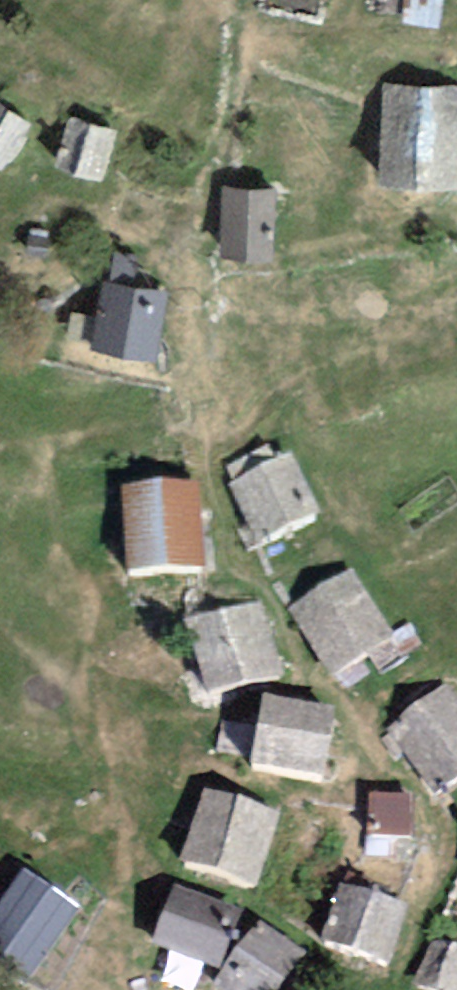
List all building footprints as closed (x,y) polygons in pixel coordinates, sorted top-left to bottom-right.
[(263,10),(315,22),(320,0),(266,0),(263,10)] [(456,90),(388,89),(386,175),(455,176),(456,90)] [(0,101),(0,163),(10,169),(37,123),(0,101)] [(115,129),(70,118),(59,164),(104,175),(115,129)] [(271,190),(225,188),(223,246),(269,248),(271,190)] [(165,293),(108,282),(97,339),(154,350),(165,293)] [(287,464),(233,488),(257,540),(310,517),(287,464)] [(198,481),(123,486),(128,567),(204,561),(198,481)] [(332,676),(386,645),(349,582),(295,613),(332,676)] [(260,609),(194,625),(211,693),(276,677),(260,609)] [(395,734),(441,792),(456,779),(456,715),(442,696),(395,734)] [(328,716),(266,706),(256,768),(319,778),(328,716)] [(409,778),(373,776),(370,837),(406,838),(409,778)] [(275,811),(202,790),(179,867),(251,889),(275,811)] [(23,865),(0,895),(0,950),(32,975),(82,912),(23,865)] [(401,912),(341,892),(325,943),(384,963),(401,912)] [(235,917),(176,895),(157,944),(216,966),(235,917)] [(222,984),(229,989),(276,989),(296,963),(258,935),(222,984)] [(433,948),(420,983),(438,989),(456,989),(456,988),(456,957),(433,948)]
